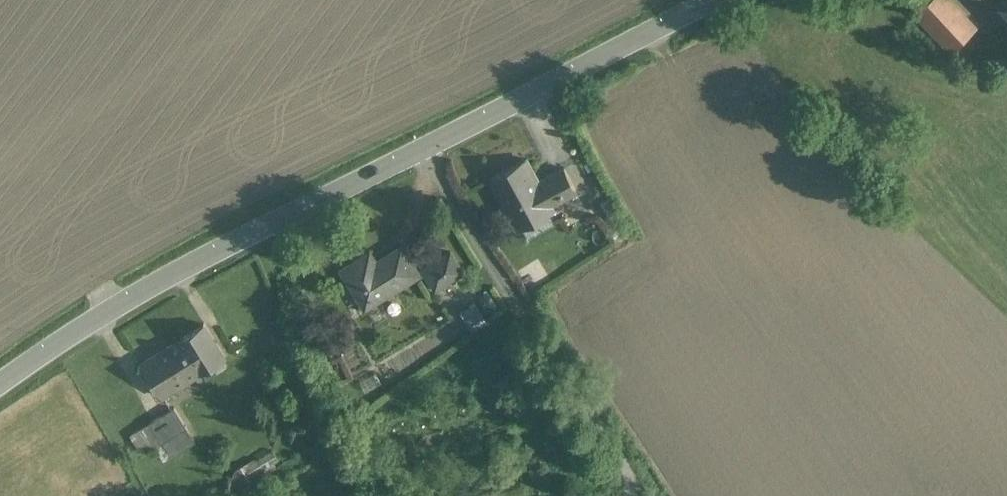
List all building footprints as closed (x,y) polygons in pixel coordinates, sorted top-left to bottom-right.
[(918,14),(930,26),(953,5),(949,0),(933,0),(918,14)] [(953,5),(930,26),(939,37),(963,15),(953,5)] [(963,15),(939,37),(951,49),(974,28),(963,15)] [(538,182),(526,159),(491,178),(516,225),(551,206),(551,205),(565,198),(552,174),(538,182)] [(576,192),(564,168),(552,174),(565,198),(576,192)] [(402,246),(366,269),(360,259),(342,269),(366,307),(419,274),(402,246)] [(451,252),(438,260),(450,281),(463,273),(451,252)] [(438,260),(423,269),(436,290),(450,281),(438,260)] [(460,310),(471,331),(487,323),(476,302),(460,310)] [(203,324),(179,340),(141,364),(161,397),(199,373),(200,374),(225,359),(203,324)] [(174,408),(149,423),(149,424),(139,430),(148,443),(158,437),(162,444),(186,428),(187,428),(174,408)] [(186,428),(162,444),(158,437),(148,443),(152,450),(155,448),(163,462),(178,454),(176,451),(193,440),(187,428),(186,428)] [(139,430),(130,436),(138,449),(148,443),(139,430)] [(272,453),(242,466),(246,477),(277,464),(272,453)]
